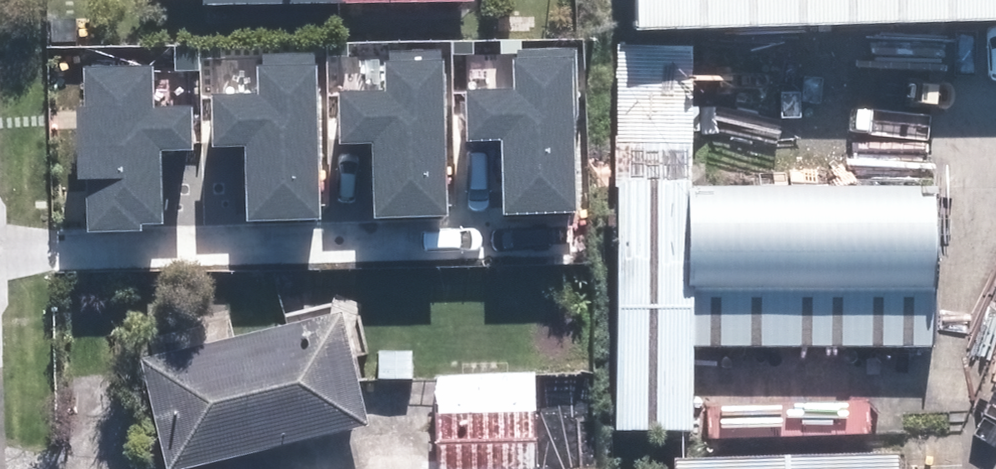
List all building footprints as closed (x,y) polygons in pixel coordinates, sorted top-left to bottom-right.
[(650,30),(995,24),(995,0),(649,0),(650,30)] [(572,47),(439,50),(443,246),(576,243),(572,47)] [(278,65),(166,68),(170,244),(282,242),(278,65)] [(613,155),(625,439),(704,436),(701,366),(950,356),(944,206),(694,217),(692,152),(613,155)] [(141,361),(170,468),(371,414),(342,306),(141,361)] [(536,368),(439,370),(442,467),(538,465),(536,368)]
